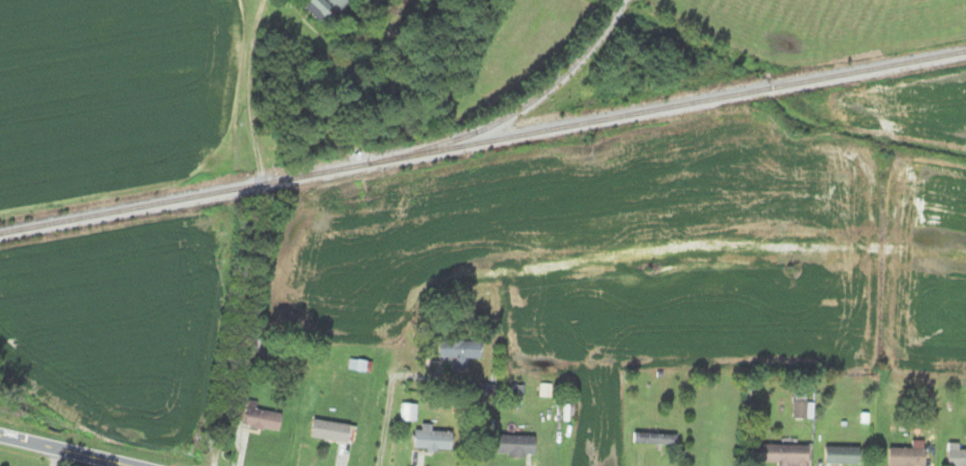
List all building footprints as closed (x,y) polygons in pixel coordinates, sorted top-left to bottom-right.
[(322,16),(330,23),(350,0),(305,0),(300,6),(318,21),(322,16)] [(250,342),(253,353),(262,351),(260,340),(250,342)] [(454,360),(480,360),(480,340),(437,340),(437,358),(454,358),(454,360)] [(279,412),(255,410),(256,401),(245,401),(243,427),(278,430),(279,412)] [(415,403),(399,403),(399,421),(415,421),(415,403)] [(803,403),(793,403),(793,417),(803,417),(803,403)] [(346,442),(349,424),(311,419),(309,438),(346,442)] [(450,431),(430,431),(430,426),(413,426),(413,449),(450,450),(450,431)] [(632,443),(674,444),(674,434),(632,433),(632,443)] [(533,435),(496,435),(496,455),(533,455),(533,435)] [(957,450),(957,443),(947,443),(947,465),(965,465),(965,450),(957,450)] [(751,444),(751,463),(780,463),(779,465),(806,465),(807,445),(751,444)] [(859,463),(859,446),(824,446),(824,463),(859,463)] [(923,447),(888,447),(888,465),(923,465),(923,447)]
